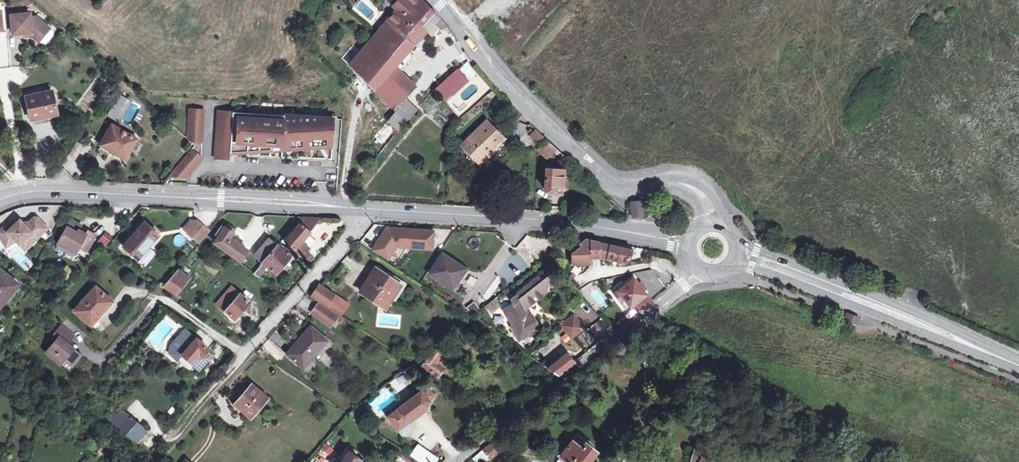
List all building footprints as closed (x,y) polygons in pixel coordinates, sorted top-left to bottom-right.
[(414,88),(404,79),(393,68),(435,23),(444,30),(448,25),(425,3),(422,0),(407,0),(406,1),(398,11),(349,66),(394,109),(405,98),(414,88)] [(398,11),(406,1),(405,0),(401,0),(395,7),(398,11)] [(31,32),(32,36),(39,41),(50,28),(36,16),(31,17),(30,13),(11,15),(13,34),(25,33),(31,32)] [(50,28),(39,41),(43,44),(47,44),(54,34),(54,31),(50,28)] [(465,79),(455,68),(434,89),(443,100),(465,79)] [(58,114),(53,91),(26,97),(31,120),(58,114)] [(127,99),(119,94),(113,105),(121,109),(127,99)] [(504,108),(510,102),(504,96),(498,102),(504,108)] [(394,109),(396,111),(400,115),(411,104),(405,98),(394,109)] [(400,115),(396,111),(388,121),(399,131),(405,123),(418,110),(411,104),(400,115)] [(121,109),(113,105),(107,115),(116,120),(121,109)] [(195,146),(167,177),(168,178),(186,179),(186,172),(192,172),(192,164),(198,165),(199,157),(201,157),(204,111),(190,110),(188,139),(195,146)] [(335,119),(218,112),(215,159),(230,160),(230,155),(235,155),(236,143),(282,146),(282,150),(332,147),(335,119)] [(479,159),(494,145),(503,136),(487,121),(463,143),(479,159)] [(137,139),(113,125),(101,146),(126,159),(137,139)] [(542,146),(548,139),(538,131),(532,137),(542,146)] [(559,149),(548,139),(542,146),(539,149),(550,159),(555,154),(559,149)] [(85,146),(78,143),(71,155),(77,158),(85,146)] [(497,148),(494,145),(479,159),(482,162),(497,148)] [(564,154),(559,149),(555,154),(560,158),(564,154)] [(569,160),(564,154),(560,158),(566,164),(569,160)] [(565,170),(548,169),(546,191),(557,191),(557,187),(564,187),(565,170)] [(633,210),(643,210),(642,202),(633,203),(633,210)] [(678,205),(671,202),(669,208),(676,211),(678,205)] [(643,210),(633,210),(634,218),(644,217),(643,210)] [(297,223),(299,225),(285,241),(296,250),(303,256),(310,248),(302,242),(311,233),(323,218),(302,217),(297,223)] [(0,230),(0,235),(5,242),(13,237),(16,240),(25,249),(47,228),(37,218),(34,218),(29,223),(28,222),(25,225),(20,220),(14,226),(12,223),(0,230)] [(69,246),(77,251),(79,247),(85,251),(94,235),(86,231),(85,234),(78,230),(81,226),(71,220),(58,244),(67,249),(69,246)] [(184,230),(186,232),(195,222),(191,221),(184,230)] [(195,222),(186,232),(198,243),(208,231),(196,221),(195,222)] [(160,236),(145,222),(123,246),(138,259),(160,236)] [(236,230),(224,223),(216,235),(218,237),(214,243),(242,261),(249,251),(230,239),(236,230)] [(389,229),(374,251),(389,261),(397,247),(435,249),(436,232),(389,229)] [(107,244),(112,236),(103,231),(98,239),(107,244)] [(13,237),(5,242),(7,246),(16,240),(13,237)] [(570,252),(580,244),(574,237),(564,245),(570,252)] [(254,256),(263,263),(278,246),(269,239),(254,256)] [(592,258),(600,258),(600,242),(586,239),(581,244),(582,246),(571,255),(572,265),(589,264),(589,258),(589,250),(592,250),(592,258)] [(616,246),(600,242),(600,258),(626,263),(630,260),(632,249),(616,246)] [(278,246),(263,263),(254,274),(260,278),(269,268),(276,274),(291,256),(284,250),(286,248),(280,244),(278,246)] [(467,271),(444,256),(431,275),(454,290),(467,271)] [(512,266),(522,272),(528,263),(518,257),(512,266)] [(1,265),(0,267),(0,301),(2,303),(20,281),(1,265)] [(177,270),(188,280),(190,278),(179,268),(177,270)] [(176,295),(188,280),(177,270),(164,286),(176,295)] [(400,287),(377,271),(362,294),(385,310),(400,287)] [(539,279),(528,287),(537,301),(549,292),(552,276),(542,284),(539,279)] [(652,301),(635,279),(619,292),(625,299),(631,307),(636,303),(641,310),(652,301)] [(108,298),(92,284),(70,310),(87,324),(108,298)] [(327,307),(335,295),(321,286),(313,297),(327,307)] [(537,301),(528,287),(511,301),(514,306),(506,311),(520,337),(538,328),(532,317),(525,320),(517,305),(523,302),(528,309),(537,301)] [(219,305),(226,311),(241,294),(233,288),(219,305)] [(625,299),(619,292),(616,294),(622,302),(625,299)] [(241,294),(226,311),(236,320),(251,302),(241,294)] [(335,295),(327,307),(335,312),(343,301),(335,295)] [(489,313),(499,307),(494,299),(484,305),(489,313)] [(470,313),(477,308),(473,302),(466,306),(470,313)] [(532,317),(528,309),(523,302),(517,305),(525,320),(532,317)] [(338,317),(319,303),(312,313),(331,327),(336,320),(338,317)] [(848,314),(846,320),(858,325),(860,318),(848,314)] [(575,316),(563,326),(573,338),(585,328),(575,316)] [(68,344),(74,336),(61,325),(51,337),(55,340),(46,350),(61,363),(65,358),(73,365),(81,355),(68,344)] [(300,341),(302,343),(290,356),(306,370),(330,342),(313,327),(300,341)] [(187,329),(172,346),(182,355),(199,369),(207,359),(204,356),(210,349),(187,329)] [(182,355),(172,346),(170,356),(177,361),(182,355)] [(447,357),(435,349),(423,367),(439,378),(444,370),(440,366),(447,357)] [(542,365),(559,376),(575,364),(568,354),(553,366),(548,360),(542,365)] [(410,365),(416,369),(420,364),(413,359),(410,365)] [(269,399),(253,385),(235,405),(251,419),(269,399)] [(422,392),(417,396),(423,404),(428,400),(422,392)] [(417,396),(417,395),(386,417),(394,427),(400,423),(402,427),(421,413),(418,410),(424,405),(423,404),(417,396)] [(357,421),(368,412),(361,404),(349,415),(357,421)] [(114,423),(120,429),(131,417),(124,411),(114,423)] [(131,417),(120,429),(133,440),(143,428),(131,417)] [(493,444),(484,451),(491,459),(505,448),(498,440),(493,444)] [(737,459),(696,441),(687,461),(736,461),(737,459)] [(408,455),(418,461),(433,461),(437,457),(417,443),(408,455)] [(573,443),(562,457),(568,461),(589,461),(597,453),(586,444),(582,449),(573,443)] [(399,455),(404,460),(408,455),(402,451),(399,455)] [(484,451),(474,459),(476,461),(487,461),(491,459),(484,451)] [(349,452),(342,461),(359,461),(361,460),(349,452)]
